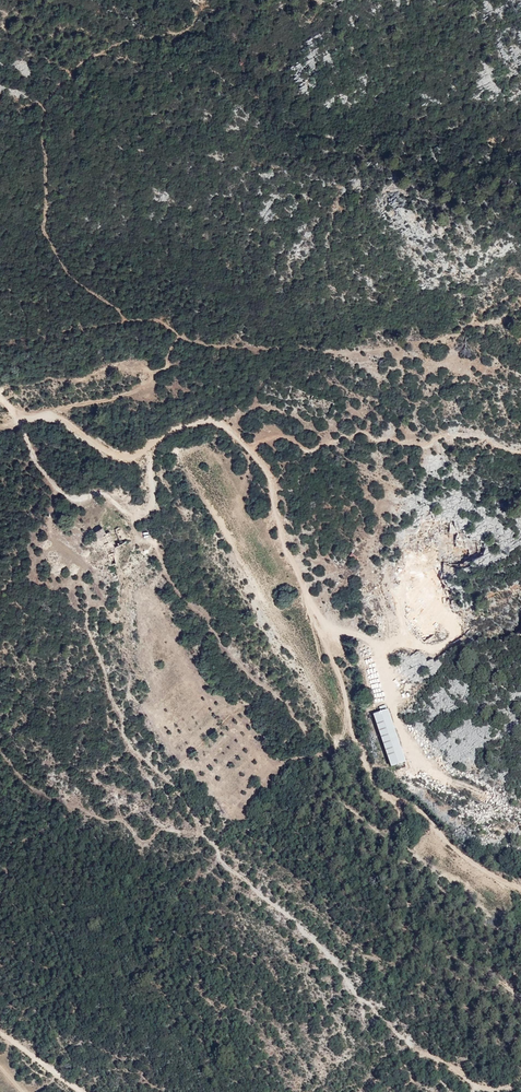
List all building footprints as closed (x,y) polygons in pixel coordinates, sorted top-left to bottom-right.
[(451,532),(457,533),(456,546),(463,546),(464,539),(459,538),(460,528),(458,528),(458,522),(452,521),(451,532)] [(118,536),(115,529),(110,531),(106,526),(101,529),(111,547),(113,544),(112,540),(118,536)] [(415,610),(420,614),(425,609),(420,605),(415,610)] [(420,764),(399,703),(391,705),(393,711),(384,714),(402,769),(420,764)]
